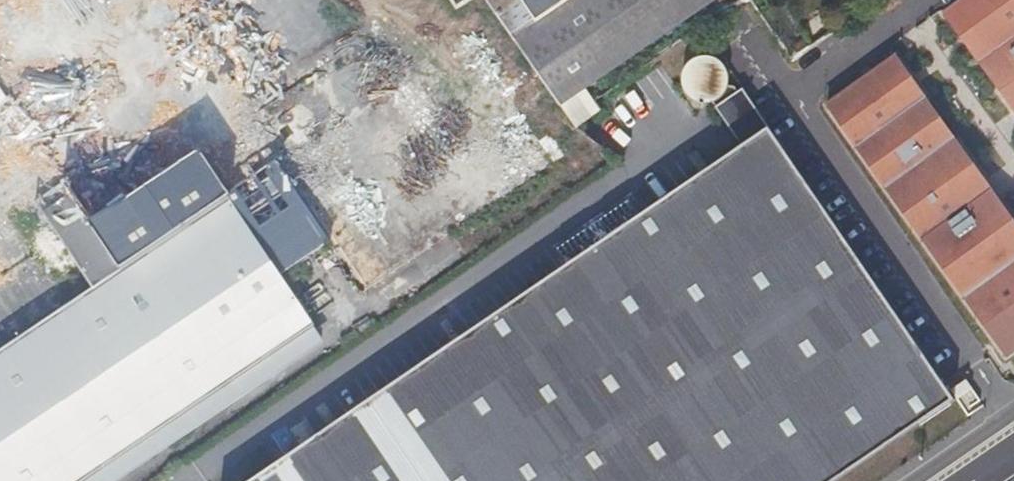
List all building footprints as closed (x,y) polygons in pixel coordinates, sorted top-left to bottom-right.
[(336,356),(286,274),(336,243),(376,308),(465,253),(451,231),(555,167),(476,39),(323,134),(304,104),(265,128),(186,0),(158,0),(119,24),(105,0),(0,0),(0,141),(99,301),(0,363),(0,480),(134,480),(336,356)] [(552,0),(487,0),(506,29),(552,0)] [(506,29),(544,86),(561,111),(581,99),(736,0),(552,0),(506,29)] [(941,6),(1013,108),(1013,0),(949,0),(941,6)] [(832,94),(829,96),(826,98),(933,248),(1004,350),(994,356),(1013,384),(1013,383),(1013,216),(894,49),(832,94)] [(952,399),(743,85),(734,92),(730,87),(724,88),(725,84),(725,77),(725,74),(723,69),(721,64),(717,60),(715,58),(710,55),(703,54),(696,54),(693,55),(689,56),(684,60),(681,62),(678,67),(676,72),(675,75),(675,78),(676,84),(677,89),(679,92),(682,96),(685,98),(689,101),(692,103),(696,103),(701,104),(708,103),(738,146),(252,480),(832,480),(952,399)] [(967,382),(952,390),(965,412),(980,404),(967,382)]
